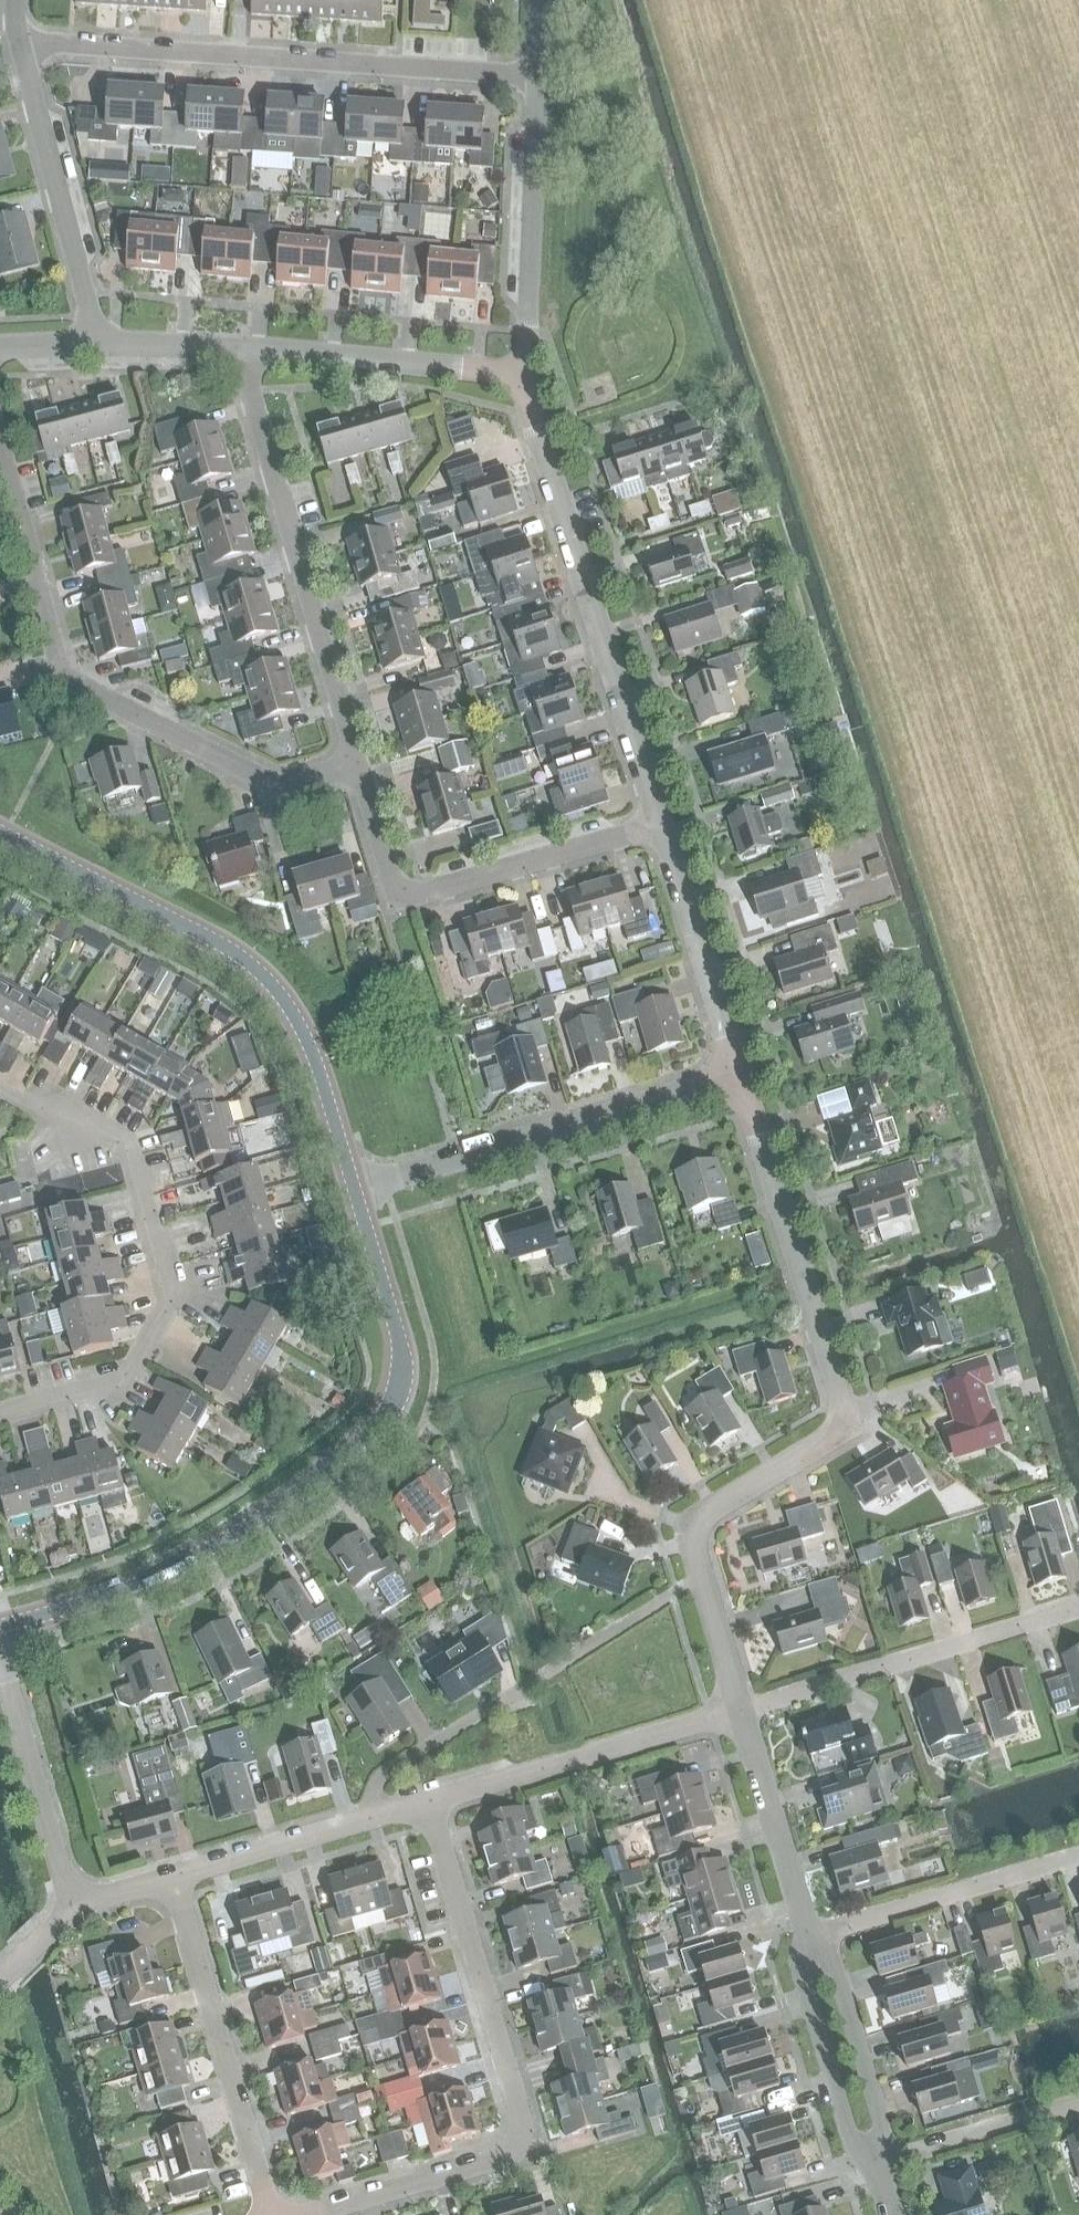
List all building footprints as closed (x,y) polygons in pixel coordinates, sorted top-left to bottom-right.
[(140,8),(162,9),(163,0),(141,0),(140,8)] [(185,0),(163,0),(162,9),(184,10),(185,0)] [(184,10),(206,12),(207,0),(185,0),(184,10)] [(273,0),(251,0),(250,15),(272,16),(273,0)] [(272,16),(294,18),(295,0),(273,0),(272,16)] [(294,18),(316,19),(317,0),(295,0),(294,18)] [(339,0),(317,0),(316,19),(338,21),(339,0)] [(338,21),(359,22),(361,0),(339,0),(338,21)] [(359,22),(381,23),(383,0),(361,0),(359,22)] [(429,18),(428,27),(444,28),(445,19),(429,18)] [(117,128),(134,129),(136,89),(109,87),(107,116),(90,114),(88,142),(115,144),(117,128)] [(164,91),(136,89),(134,129),(151,130),(150,146),(160,147),(172,148),(174,120),(162,119),(164,91)] [(187,121),(174,120),(172,148),(185,149),(186,133),(214,135),(216,95),(189,93),(187,121)] [(240,152),(252,153),(254,126),(242,125),(244,97),(216,95),(214,135),(241,136),(240,152)] [(266,138),(293,140),(296,100),(269,98),(267,126),(254,126),(252,153),(265,154),(266,138)] [(324,102),(296,100),(293,140),(293,156),(320,158),(332,159),(334,131),(322,130),(322,127),(323,122),(324,102)] [(346,144),(374,145),(376,106),(348,104),(347,132),(334,131),(332,159),(345,159),(346,144)] [(390,162),(412,164),(414,136),(402,135),(404,107),(376,106),(374,145),(391,147),(390,162)] [(453,151),(456,111),(428,109),(426,137),(414,136),(412,164),(452,167),(453,151)] [(484,113),(456,111),(453,151),(470,152),(469,168),(493,169),(494,142),(482,141),(484,113)] [(10,174),(0,135),(0,176),(10,174)] [(130,166),(89,163),(88,180),(129,183),(130,166)] [(330,199),(332,170),(317,169),(315,198),(330,199)] [(232,179),(232,187),(246,188),(247,180),(232,179)] [(427,205),(429,187),(415,186),(413,204),(427,205)] [(488,210),(499,203),(491,191),(480,199),(488,210)] [(109,212),(98,214),(100,225),(107,224),(110,218),(109,212)] [(155,216),(130,214),(117,213),(114,251),(127,252),(125,269),(150,271),(154,228),(155,216)] [(265,265),(268,228),(269,218),(247,216),(245,237),(229,235),(225,278),(250,280),(252,264),(265,265)] [(190,252),(193,220),(171,218),(170,230),(154,228),(150,271),(175,273),(177,251),(190,252)] [(33,264),(22,219),(0,225),(0,272),(33,264)] [(215,222),(193,220),(190,252),(203,253),(201,276),(225,278),(229,235),(214,234),(215,222)] [(496,240),(498,227),(484,225),(483,239),(496,240)] [(276,283),(301,285),(304,242),(289,241),(290,229),(281,228),(268,228),(265,265),(277,266),(276,283)] [(327,271),(340,273),(343,234),(321,232),(320,244),(304,242),(301,285),(325,287),(327,271)] [(365,236),(343,234),(340,273),(353,274),(351,290),(376,292),(380,249),(364,248),(365,236)] [(402,278),(415,280),(418,241),(396,239),(395,251),(380,249),(376,292),(401,294),(402,278)] [(451,299),(455,256),(439,255),(440,243),(418,241),(415,280),(428,281),(426,297),(451,299)] [(471,258),(455,256),(451,299),(476,301),(478,279),(494,281),(497,248),(472,246),(471,258)] [(120,396),(99,402),(108,437),(130,432),(120,396)] [(99,402),(78,407),(87,443),(108,437),(99,402)] [(380,412),(390,447),(411,441),(401,406),(380,412)] [(87,443),(78,407),(57,413),(66,448),(87,443)] [(390,447),(380,412),(359,418),(368,453),(390,447)] [(66,448),(57,413),(35,418),(37,426),(38,428),(29,430),(36,456),(65,448),(66,448)] [(178,450),(182,463),(225,450),(217,425),(192,432),(187,418),(153,428),(161,455),(178,450)] [(337,424),(347,459),(368,453),(359,418),(337,424)] [(472,419),(447,427),(450,437),(475,429),(472,419)] [(347,459),(337,424),(316,430),(326,465),(347,459)] [(707,460),(704,451),(711,449),(714,443),(712,437),(706,434),(699,436),(696,426),(674,433),(685,467),(707,460)] [(674,433),(654,439),(663,469),(664,471),(665,474),(668,484),(675,481),(688,477),(685,467),(674,433)] [(654,439),(633,446),(643,477),(644,481),(647,490),(668,484),(665,474),(664,471),(663,469),(654,439)] [(108,457),(119,454),(116,444),(106,447),(108,457)] [(614,462),(602,466),(610,491),(623,487),(644,481),(643,477),(633,446),(612,453),(614,462)] [(232,475),(225,450),(182,463),(185,476),(174,479),(181,506),(210,497),(206,483),(232,475)] [(72,455),(63,457),(64,460),(66,467),(76,464),(73,454),(72,455)] [(119,454),(108,457),(111,466),(121,464),(119,454)] [(385,457),(389,467),(399,464),(396,454),(385,457)] [(467,494),(470,503),(510,490),(503,468),(477,476),(472,459),(445,468),(454,498),(467,494)] [(76,464),(66,467),(68,476),(78,474),(76,464)] [(402,474),(399,464),(389,467),(392,477),(402,474)] [(344,469),(347,478),(358,475),(355,466),(344,469)] [(358,475),(347,478),(350,488),(360,485),(358,475)] [(69,495),(65,478),(48,482),(52,499),(69,495)] [(510,490),(470,503),(477,525),(517,513),(510,490)] [(733,492),(724,495),(730,514),(740,511),(733,492)] [(62,520),(70,548),(108,538),(101,511),(112,508),(109,495),(77,503),(81,516),(62,520)] [(426,496),(413,500),(419,519),(457,507),(453,495),(428,503),(426,496)] [(201,529),(204,542),(247,529),(240,504),(214,511),(210,497),(181,506),(189,532),(201,529)] [(698,506),(701,517),(710,514),(706,503),(698,506)] [(690,520),(701,517),(698,506),(686,509),(690,520)] [(403,522),(399,507),(371,515),(375,530),(403,522)] [(728,529),(742,525),(738,515),(725,519),(728,529)] [(656,519),(659,529),(669,526),(666,516),(656,519)] [(649,532),(659,529),(656,519),(646,522),(649,532)] [(255,554),(247,529),(204,542),(208,555),(196,558),(204,584),(238,574),(234,561),(255,554)] [(347,542),(354,565),(392,554),(385,531),(347,542)] [(452,531),(427,539),(431,553),(456,545),(452,531)] [(492,572),(532,560),(525,538),(505,544),(501,531),(464,543),(469,561),(475,578),(492,573),(492,572)] [(705,556),(698,534),(673,542),(677,555),(647,564),(655,589),(695,577),(690,561),(705,556)] [(95,571),(99,586),(131,577),(127,563),(115,566),(108,538),(70,548),(77,576),(95,571)] [(399,578),(392,554),(354,565),(361,589),(390,581),(395,597),(419,590),(414,573),(399,578)] [(539,582),(532,560),(492,572),(492,573),(495,581),(483,585),(487,597),(491,611),(517,603),(513,590),(539,582)] [(727,583),(753,575),(749,562),(723,570),(727,583)] [(242,588),(238,574),(204,584),(212,611),(223,607),(227,620),(270,608),(263,583),(242,588)] [(131,577),(99,586),(103,602),(85,606),(92,634),(130,624),(126,609),(138,606),(131,577)] [(173,589),(186,585),(184,577),(171,582),(173,589)] [(450,624),(464,620),(453,585),(439,589),(450,624)] [(764,611),(758,585),(731,592),(738,618),(764,611)] [(428,606),(424,594),(394,603),(397,615),(428,606)] [(517,603),(491,611),(502,646),(554,630),(547,607),(521,616),(517,603)] [(719,639),(709,607),(665,621),(676,653),(719,639)] [(277,633),(270,608),(227,620),(231,633),(219,637),(222,648),(208,652),(213,667),(256,655),(251,641),(277,633)] [(378,648),(416,637),(409,613),(371,624),(378,648)] [(134,639),(130,624),(92,634),(99,662),(118,657),(121,670),(153,662),(146,636),(134,639)] [(554,630),(502,646),(513,681),(545,671),(541,658),(561,652),(554,630)] [(416,637),(378,648),(385,671),(423,660),(416,637)] [(185,645),(172,648),(176,660),(188,656),(185,645)] [(445,672),(459,667),(455,652),(440,657),(445,672)] [(742,668),(737,654),(706,664),(711,677),(686,685),(693,706),(694,706),(701,727),(735,715),(726,688),(738,684),(733,670),(742,668)] [(260,669),(256,655),(213,667),(218,685),(232,681),(235,690),(246,686),(250,699),(293,686),(286,661),(260,669)] [(183,672),(181,661),(165,665),(168,676),(183,672)] [(475,665),(463,669),(466,678),(478,674),(475,665)] [(548,683),(545,671),(513,681),(517,694),(513,695),(520,717),(525,715),(576,699),(569,677),(548,683)] [(456,687),(452,672),(417,682),(421,697),(456,687)] [(301,712),(293,686),(250,699),(254,712),(237,717),(245,743),(284,732),(280,718),(301,712)] [(21,733),(10,691),(0,693),(0,738),(21,733)] [(402,730),(440,719),(433,696),(395,707),(402,730)] [(525,715),(536,750),(561,742),(557,730),(583,721),(576,699),(525,715)] [(787,733),(781,715),(747,725),(753,742),(708,756),(718,787),(773,770),(763,740),(787,733)] [(440,719),(402,730),(409,754),(447,743),(440,719)] [(438,750),(441,764),(470,755),(466,742),(438,750)] [(565,755),(561,742),(536,750),(540,763),(551,760),(558,782),(598,769),(591,747),(565,755)] [(139,777),(131,750),(89,762),(95,784),(98,783),(103,801),(142,789),(146,804),(159,800),(152,774),(139,777)] [(470,755),(441,764),(445,776),(474,768),(470,755)] [(498,782),(527,773),(522,755),(493,764),(498,782)] [(605,791),(598,769),(558,782),(561,790),(549,794),(557,821),(583,812),(579,799),(605,791)] [(426,813),(463,802),(457,778),(419,789),(426,813)] [(794,799),(790,786),(760,796),(764,809),(794,799)] [(514,795),(500,800),(504,814),(514,811),(517,804),(514,795)] [(171,801),(155,807),(162,825),(177,820),(171,801)] [(463,802),(426,813),(432,836),(470,825),(463,802)] [(761,821),(758,811),(728,820),(740,858),(743,857),(743,859),(746,860),(755,858),(756,855),(755,853),(770,848),(767,840),(779,836),(782,832),(778,820),(774,817),(761,821)] [(264,842),(256,815),(232,822),(236,838),(206,846),(219,888),(238,883),(238,880),(257,874),(249,847),(264,842)] [(501,837),(497,823),(468,831),(472,846),(501,837)] [(809,839),(797,843),(800,855),(813,851),(809,839)] [(822,877),(814,852),(785,861),(790,876),(750,889),(760,919),(769,916),(773,930),(785,926),(786,928),(818,917),(813,901),(807,903),(800,883),(822,877)] [(348,861),(321,869),(331,907),(347,903),(350,914),(375,907),(366,876),(353,880),(348,861)] [(316,911),(331,907),(321,869),(293,877),(298,896),(285,899),(294,930),(319,923),(316,911)] [(620,879),(594,887),(606,930),(623,926),(627,941),(651,934),(642,905),(629,909),(620,879)] [(606,930),(594,887),(567,895),(576,924),(564,928),(571,954),(584,950),(580,938),(606,930)] [(2,917),(16,924),(25,908),(10,901),(2,917)] [(490,917),(501,955),(527,948),(532,963),(544,959),(546,959),(558,955),(550,929),(538,932),(537,933),(525,936),(517,909),(490,917)] [(39,928),(43,919),(33,913),(29,922),(39,928)] [(475,963),(501,955),(490,917),(464,925),(471,952),(459,955),(467,981),(480,978),(475,963)] [(68,949),(78,927),(62,919),(51,940),(68,949)] [(837,952),(829,926),(800,936),(805,952),(774,962),(784,996),(832,981),(824,956),(837,952)] [(80,928),(75,937),(85,942),(90,933),(80,928)] [(443,951),(444,951),(439,934),(429,938),(434,953),(435,953),(436,958),(444,956),(443,951)] [(675,956),(671,943),(653,949),(657,962),(675,956)] [(145,960),(139,970),(154,979),(160,968),(145,960)] [(552,975),(558,994),(595,984),(589,964),(552,975)] [(162,971),(148,994),(160,1001),(173,978),(162,971)] [(496,1005),(521,1002),(518,978),(493,981),(496,1005)] [(17,989),(0,979),(0,1017),(17,989)] [(183,980),(176,991),(191,1000),(198,988),(183,980)] [(590,989),(594,1002),(610,998),(606,985),(590,989)] [(2,1045),(9,1049),(37,1001),(36,1000),(17,989),(0,1017),(0,1023),(11,1029),(2,1045)] [(43,1041),(50,1045),(67,1018),(59,1013),(65,1003),(42,990),(36,1000),(37,1001),(9,1049),(16,1053),(25,1038),(40,1046),(43,1041)] [(645,1005),(641,990),(611,999),(619,1025),(639,1019),(649,1054),(683,1044),(675,1017),(677,1016),(672,998),(645,1005)] [(900,1010),(915,1006),(911,992),(896,996),(900,1010)] [(857,996),(822,1008),(811,1011),(816,1026),(796,1032),(806,1064),(853,1049),(843,1018),(862,1012),(857,996)] [(616,1033),(608,1005),(582,1012),(585,1022),(566,1028),(579,1074),(610,1065),(602,1037),(616,1033)] [(74,1022),(67,1018),(50,1045),(51,1046),(43,1059),(58,1069),(73,1044),(86,1052),(105,1019),(83,1006),(74,1022)] [(213,1020),(227,1028),(234,1015),(220,1008),(213,1020)] [(520,1023),(532,1019),(529,1008),(517,1012),(520,1023)] [(126,1031),(105,1019),(86,1052),(99,1059),(90,1075),(97,1079),(126,1031)] [(549,1046),(541,1020),(515,1028),(520,1044),(511,1047),(507,1033),(471,1043),(471,1045),(474,1044),(482,1057),(496,1053),(509,1095),(515,1093),(517,1094),(523,1092),(524,1090),(544,1084),(534,1050),(549,1046)] [(128,1076),(147,1042),(126,1031),(97,1079),(93,1087),(100,1091),(114,1068),(128,1076)] [(247,1036),(233,1041),(244,1073),(257,1069),(247,1036)] [(139,1103),(167,1054),(147,1042),(128,1076),(141,1083),(132,1099),(139,1103)] [(155,1092),(169,1099),(186,1070),(187,1071),(189,1067),(167,1054),(139,1103),(146,1107),(155,1092)] [(209,1084),(187,1071),(186,1070),(169,1099),(180,1106),(183,1117),(216,1108),(215,1106),(209,1084)] [(90,1075),(86,1083),(93,1087),(97,1079),(90,1075)] [(875,1106),(868,1083),(845,1090),(853,1115),(828,1122),(836,1148),(833,1149),(838,1168),(857,1162),(856,1159),(881,1151),(868,1108),(875,1106)] [(258,1120),(274,1115),(270,1098),(253,1103),(258,1120)] [(139,1103),(132,1099),(127,1107),(135,1111),(139,1103)] [(146,1107),(139,1103),(135,1111),(142,1115),(146,1107)] [(162,1147),(172,1144),(226,1130),(235,1128),(228,1104),(220,1107),(220,1105),(215,1106),(216,1108),(183,1117),(187,1132),(160,1139),(162,1147)] [(226,1130),(172,1144),(174,1153),(191,1148),(196,1164),(198,1163),(201,1175),(233,1167),(229,1155),(233,1154),(226,1130)] [(728,1200),(717,1161),(675,1173),(681,1193),(683,1192),(689,1212),(710,1206),(718,1233),(742,1226),(736,1209),(733,1198),(728,1200)] [(849,1201),(859,1234),(860,1233),(865,1247),(882,1242),(877,1228),(910,1218),(901,1187),(917,1182),(911,1163),(877,1173),(882,1190),(849,1201)] [(225,1202),(263,1192),(257,1168),(202,1183),(205,1194),(221,1189),(225,1202)] [(17,1192),(15,1184),(0,1188),(0,1197),(17,1192)] [(633,1196),(630,1186),(598,1196),(610,1238),(626,1234),(632,1232),(638,1252),(663,1245),(656,1220),(641,1225),(633,1196)] [(17,1192),(0,1197),(0,1205),(20,1200),(17,1192)] [(270,1215),(263,1192),(225,1202),(228,1215),(212,1219),(215,1230),(270,1215)] [(47,1215),(53,1239),(108,1224),(105,1214),(89,1218),(85,1205),(47,1215)] [(554,1243),(545,1212),(488,1228),(494,1248),(503,1245),(504,1248),(508,1246),(512,1260),(549,1249),(555,1270),(577,1264),(569,1238),(554,1243)] [(276,1238),(270,1215),(215,1230),(217,1240),(234,1235),(238,1248),(276,1238)] [(111,1235),(108,1224),(53,1239),(59,1262),(97,1252),(94,1239),(111,1235)] [(320,1228),(306,1231),(309,1241),(322,1238),(320,1228)] [(757,1270),(770,1266),(761,1234),(748,1238),(757,1270)] [(282,1261),(276,1238),(238,1248),(241,1261),(224,1265),(227,1276),(282,1261)] [(59,1262),(65,1285),(120,1270),(117,1260),(101,1264),(97,1252),(59,1262)] [(282,1261),(227,1276),(230,1286),(247,1281),(250,1295),(289,1284),(282,1261)] [(120,1270),(65,1285),(71,1307),(101,1301),(110,1298),(106,1285),(123,1281),(120,1270)] [(668,1301),(683,1296),(678,1282),(664,1286),(668,1301)] [(926,1300),(924,1292),(890,1302),(890,1304),(882,1307),(888,1325),(896,1323),(907,1357),(941,1346),(933,1320),(941,1318),(935,1297),(926,1300)] [(104,1313),(101,1301),(71,1307),(62,1310),(69,1333),(124,1319),(121,1309),(104,1313)] [(35,1305),(18,1309),(21,1318),(37,1314),(35,1305)] [(232,1309),(227,1318),(276,1347),(288,1326),(254,1306),(247,1317),(232,1309)] [(303,1318),(289,1310),(283,1319),(297,1328),(303,1318)] [(229,1347),(264,1368),(276,1347),(227,1318),(221,1327),(236,1336),(229,1347)] [(126,1329),(124,1319),(69,1333),(75,1357),(113,1347),(110,1334),(126,1329)] [(0,1339),(0,1379),(20,1374),(7,1321),(0,1323),(0,1333),(2,1339),(0,1339)] [(768,1359),(764,1344),(732,1354),(740,1379),(757,1373),(767,1405),(795,1397),(782,1355),(768,1359)] [(202,1359),(252,1388),(264,1368),(229,1347),(223,1359),(208,1350),(202,1359)] [(1015,1362),(1011,1350),(995,1355),(999,1367),(1015,1362)] [(239,1409),(252,1388),(202,1359),(197,1369),(212,1377),(205,1389),(239,1409)] [(992,1383),(985,1361),(954,1371),(958,1383),(945,1387),(956,1425),(947,1428),(956,1458),(1003,1443),(994,1414),(990,1415),(981,1386),(992,1383)] [(733,1392),(719,1369),(695,1383),(705,1400),(687,1411),(710,1449),(738,1431),(720,1400),(733,1392)] [(162,1410),(196,1430),(208,1409),(159,1380),(153,1390),(168,1399),(162,1410)] [(585,1423),(571,1400),(549,1413),(541,1434),(540,1434),(523,1477),(566,1494),(583,1451),(551,1438),(556,1425),(565,1420),(572,1431),(585,1423)] [(670,1430),(654,1403),(642,1410),(652,1426),(624,1443),(647,1481),(676,1464),(659,1436),(670,1430)] [(135,1422),(184,1451),(196,1430),(162,1410),(155,1422),(140,1413),(135,1422)] [(184,1451),(135,1422),(129,1432),(144,1440),(138,1452),(172,1472),(184,1451)] [(273,1441),(261,1434),(254,1446),(267,1453),(273,1441)] [(85,1443),(100,1498),(124,1492),(114,1453),(100,1457),(96,1440),(85,1443)] [(77,1504),(100,1498),(85,1443),(75,1445),(79,1462),(67,1465),(77,1504)] [(54,1510),(77,1504),(67,1465),(54,1469),(50,1452),(39,1455),(54,1510)] [(897,1463),(890,1452),(847,1478),(864,1507),(907,1481),(913,1490),(926,1481),(910,1455),(897,1463)] [(21,1477),(31,1516),(54,1510),(39,1455),(29,1457),(33,1474),(21,1477)] [(246,1479),(252,1467),(233,1456),(226,1468),(246,1479)] [(31,1516),(21,1477),(8,1481),(4,1464),(0,1465),(0,1495),(7,1522),(31,1516)] [(440,1496),(425,1478),(393,1502),(420,1538),(431,1529),(435,1527),(440,1533),(443,1538),(454,1530),(450,1525),(442,1514),(449,1509),(440,1496)] [(468,1513),(462,1498),(453,1501),(458,1517),(468,1513)] [(1065,1533),(1056,1502),(1028,1511),(1037,1541),(1024,1545),(1036,1588),(1065,1579),(1052,1537),(1065,1533)] [(990,1508),(998,1535),(1011,1531),(1003,1504),(990,1508)] [(824,1535),(815,1507),(786,1516),(791,1533),(754,1544),(763,1575),(779,1571),(778,1568),(805,1560),(799,1542),(824,1535)] [(599,1535),(574,1525),(561,1561),(582,1569),(577,1580),(621,1596),(633,1564),(594,1549),(599,1535)] [(379,1566),(359,1535),(333,1552),(356,1589),(371,1579),(383,1598),(390,1609),(413,1595),(405,1583),(390,1559),(379,1566)] [(865,1549),(856,1552),(860,1565),(869,1562),(865,1549)] [(953,1583),(945,1554),(931,1557),(939,1587),(953,1583)] [(932,1584),(923,1555),(898,1562),(905,1585),(888,1590),(900,1629),(927,1620),(918,1589),(932,1584)] [(994,1600),(983,1564),(956,1573),(966,1608),(994,1600)] [(773,1625),(783,1656),(826,1643),(822,1628),(832,1626),(829,1614),(844,1610),(841,1600),(835,1579),(807,1587),(815,1612),(773,1625)] [(314,1613),(294,1582),(267,1599),(291,1638),(310,1626),(322,1645),(345,1630),(329,1604),(314,1613)] [(429,1612),(444,1602),(431,1582),(417,1592),(429,1612)] [(483,1587),(473,1592),(477,1599),(481,1600),(488,1596),(483,1587)] [(784,1609),(799,1605),(796,1592),(781,1596),(784,1609)] [(499,1617),(492,1615),(463,1633),(468,1642),(428,1667),(451,1703),(500,1672),(489,1654),(507,1642),(499,1617)] [(246,1662),(227,1622),(195,1637),(218,1685),(233,1678),(241,1694),(271,1680),(259,1656),(246,1662)] [(360,1649),(384,1635),(377,1625),(354,1639),(360,1649)] [(1064,1657),(1070,1675),(1046,1683),(1056,1715),(1078,1708),(1078,1652),(1064,1657)] [(403,1686),(383,1653),(349,1674),(361,1692),(359,1693),(346,1701),(376,1750),(408,1730),(409,1729),(398,1711),(398,1709),(388,1694),(403,1686)] [(169,1695),(155,1654),(125,1664),(132,1685),(114,1691),(119,1705),(129,1709),(169,1695)] [(1030,1713),(1017,1671),(988,1680),(997,1707),(984,1711),(994,1743),(1019,1735),(1014,1719),(1030,1713)] [(962,1730),(949,1691),(915,1702),(924,1729),(922,1730),(928,1748),(953,1740),(961,1763),(987,1754),(977,1725),(962,1730)] [(196,1729),(185,1700),(172,1704),(183,1734),(196,1729)] [(851,1732),(844,1707),(827,1712),(829,1718),(801,1726),(810,1756),(846,1745),(851,1764),(875,1756),(866,1728),(851,1732)] [(336,1753),(327,1722),(310,1727),(315,1742),(283,1751),(297,1799),(330,1789),(321,1758),(336,1753)] [(256,1764),(245,1727),(218,1735),(229,1771),(205,1778),(218,1822),(253,1811),(240,1768),(256,1764)] [(173,1753),(189,1748),(185,1734),(168,1739),(173,1753)] [(89,1746),(73,1750),(76,1763),(92,1758),(89,1746)] [(899,1778),(916,1773),(911,1756),(894,1761),(899,1778)] [(879,1786),(873,1766),(844,1775),(848,1787),(822,1795),(826,1809),(817,1811),(823,1831),(847,1824),(846,1820),(873,1812),(866,1790),(879,1786)] [(660,1801),(664,1815),(707,1802),(699,1776),(677,1783),(673,1770),(636,1781),(643,1806),(660,1801)] [(184,1814),(172,1771),(139,1780),(147,1810),(124,1817),(133,1846),(176,1834),(171,1817),(184,1814)] [(707,1802),(664,1815),(668,1828),(651,1833),(659,1858),(696,1847),(692,1834),(714,1827),(707,1802)] [(486,1862),(529,1850),(524,1834),(537,1831),(530,1808),(504,1816),(508,1829),(479,1837),(486,1862)] [(565,1838),(577,1835),(574,1821),(561,1824),(565,1838)] [(896,1840),(892,1825),(847,1839),(851,1853),(832,1859),(842,1895),(886,1882),(875,1847),(896,1840)] [(581,1838),(567,1842),(569,1847),(582,1843),(581,1838)] [(651,1883),(648,1867),(635,1870),(629,1845),(610,1849),(616,1874),(627,1872),(631,1887),(651,1883)] [(533,1865),(529,1850),(486,1862),(494,1887),(522,1879),(526,1892),(552,1884),(546,1861),(533,1865)] [(689,1899),(732,1887),(724,1861),(702,1868),(698,1854),(661,1865),(665,1879),(669,1891),(685,1887),(689,1899)] [(354,1872),(366,1915),(381,1910),(385,1923),(408,1916),(400,1890),(387,1894),(379,1865),(354,1872)] [(350,1919),(366,1915),(354,1872),(329,1879),(337,1908),(324,1912),(331,1938),(354,1932),(350,1919)] [(563,1898),(574,1895),(571,1883),(559,1887),(563,1898)] [(732,1887),(689,1899),(693,1913),(676,1918),(684,1942),(721,1932),(717,1919),(740,1912),(732,1887)] [(261,1899),(273,1941),(288,1937),(292,1950),(315,1943),(307,1917),(294,1921),(286,1892),(261,1899)] [(511,1946),(553,1933),(566,1930),(561,1914),(555,1892),(528,1899),(532,1912),(503,1921),(511,1946)] [(1066,1935),(1055,1897),(1028,1905),(1036,1932),(1024,1935),(1032,1962),(1054,1955),(1050,1940),(1066,1935)] [(257,1946),(273,1941),(261,1899),(236,1906),(244,1935),(231,1939),(239,1965),(261,1959),(257,1946)] [(1016,1950),(1004,1912),(977,1920),(985,1947),(973,1951),(983,1982),(995,1978),(994,1973),(1003,1970),(999,1955),(1016,1950)] [(974,1954),(966,1927),(953,1931),(961,1957),(974,1954)] [(553,1933),(511,1946),(518,1970),(547,1962),(550,1975),(577,1968),(570,1945),(558,1949),(553,1933)] [(928,1944),(925,1934),(871,1950),(879,1977),(918,1966),(913,1949),(928,1944)] [(667,1952),(663,1938),(645,1944),(649,1958),(667,1952)] [(112,1988),(115,1987),(115,1986),(151,1975),(144,1951),(118,1958),(113,1943),(88,1950),(95,1978),(108,1974),(112,1988)] [(707,1986),(745,1975),(737,1948),(710,1956),(707,1944),(681,1952),(687,1975),(702,1970),(707,1986)] [(311,1952),(318,1974),(331,1970),(325,1948),(311,1952)] [(402,1951),(357,1964),(361,1978),(365,1977),(370,1996),(384,1992),(386,1992),(385,1991),(397,1987),(434,1977),(428,1955),(405,1961),(402,1951)] [(664,1955),(645,1960),(649,1974),(668,1969),(664,1955)] [(948,1975),(945,1962),(910,1973),(914,1985),(884,1993),(892,2020),(936,2007),(931,1990),(946,1986),(943,1976),(948,1975)] [(115,1986),(115,1987),(120,2002),(113,2004),(120,2026),(145,2019),(141,2005),(169,1997),(162,1972),(151,1975),(115,1986)] [(261,2027),(312,2013),(306,1993),(321,1988),(318,1975),(292,1983),(296,1995),(292,1997),(291,1994),(254,2005),(261,2027)] [(528,2005),(535,2029),(577,2017),(573,2002),(586,1998),(579,1975),(553,1983),(556,1996),(528,2005)] [(753,2001),(745,1975),(707,1986),(712,2003),(697,2007),(703,2029),(730,2021),(726,2009),(753,2001)] [(262,1977),(244,1982),(247,1991),(264,1986),(262,1977)] [(386,1992),(384,1992),(388,2006),(390,2012),(390,2014),(400,2011),(440,1999),(434,1977),(397,1987),(385,1991),(386,1992)] [(977,2017),(992,2012),(988,2001),(974,2005),(977,2017)] [(962,2022),(959,2010),(925,2020),(928,2032),(899,2041),(907,2068),(950,2055),(945,2038),(960,2034),(957,2024),(962,2022)] [(373,2017),(356,2022),(357,2026),(360,2038),(361,2037),(378,2033),(377,2030),(403,2022),(400,2011),(390,2014),(390,2012),(376,2016),(373,2017)] [(316,2028),(312,2013),(261,2027),(267,2050),(304,2039),(302,2032),(316,2028)] [(582,2032),(577,2017),(535,2029),(542,2054),(571,2046),(575,2059),(601,2052),(594,2029),(582,2032)] [(403,2022),(377,2030),(378,2033),(381,2044),(398,2039),(404,2058),(453,2044),(447,2021),(410,2032),(406,2033),(403,2022)] [(114,2032),(112,2023),(100,2026),(103,2036),(114,2032)] [(312,2049),(337,2042),(351,2039),(347,2025),(308,2036),(312,2049)] [(141,2075),(181,2063),(181,2062),(183,2061),(184,2059),(179,2042),(177,2040),(175,2041),(174,2039),(169,2041),(164,2026),(138,2034),(142,2049),(134,2051),(141,2075)] [(707,2079),(771,2060),(763,2033),(733,2042),(730,2030),(701,2039),(707,2061),(702,2062),(707,2079)] [(675,2057),(691,2053),(687,2039),(671,2044),(675,2057)] [(341,2055),(337,2042),(312,2049),(315,2061),(341,2055)] [(453,2044),(404,2058),(408,2074),(421,2071),(423,2077),(459,2066),(453,2044)] [(638,2045),(631,2048),(634,2060),(642,2058),(638,2045)] [(552,2088),(559,2113),(601,2101),(597,2085),(610,2082),(603,2059),(577,2067),(580,2080),(552,2088)] [(972,2071),(968,2059),(936,2068),(940,2080),(937,2081),(913,2088),(921,2115),(959,2104),(974,2099),(969,2083),(966,2073),(972,2071)] [(779,2086),(771,2060),(707,2079),(711,2091),(717,2094),(725,2120),(754,2111),(749,2095),(779,2086)] [(317,2085),(330,2081),(325,2066),(313,2069),(310,2061),(274,2072),(280,2094),(317,2083),(317,2085)] [(188,2086),(181,2063),(141,2075),(148,2098),(156,2096),(160,2111),(187,2103),(182,2088),(188,2086)] [(393,2085),(396,2096),(423,2088),(420,2077),(393,2085)] [(317,2085),(317,2083),(280,2094),(287,2116),(328,2104),(331,2115),(356,2108),(353,2096),(337,2100),(331,2081),(330,2081),(317,2085)] [(656,2086),(640,2091),(644,2101),(659,2095),(656,2086)] [(424,2124),(472,2111),(466,2088),(426,2099),(423,2088),(396,2096),(396,2098),(400,2110),(406,2109),(416,2105),(417,2105),(418,2105),(424,2124)] [(360,2106),(375,2101),(371,2089),(355,2094),(360,2106)] [(601,2101),(559,2113),(566,2138),(595,2130),(599,2143),(636,2132),(632,2119),(621,2122),(618,2113),(606,2116),(601,2101)] [(336,2150),(337,2151),(350,2147),(344,2125),(360,2121),(356,2108),(331,2115),(334,2126),(293,2138),(299,2160),(336,2150)] [(159,2136),(166,2160),(206,2148),(199,2125),(194,2126),(189,2111),(163,2119),(167,2134),(159,2136)] [(479,2133),(472,2111),(424,2124),(424,2125),(433,2156),(451,2151),(448,2142),(479,2133)] [(758,2156),(796,2144),(788,2118),(761,2126),(757,2114),(731,2122),(735,2134),(736,2134),(744,2159),(757,2155),(758,2156)] [(388,2135),(396,2160),(408,2157),(401,2131),(388,2135)] [(383,2164),(396,2160),(388,2135),(375,2138),(383,2164)] [(1070,2139),(1078,2170),(1078,2137),(1070,2139)] [(804,2171),(796,2144),(758,2156),(763,2172),(747,2177),(754,2199),(780,2191),(777,2179),(804,2171)] [(213,2171),(206,2148),(166,2160),(173,2183),(181,2181),(185,2196),(212,2188),(207,2173),(213,2171)] [(336,2150),(299,2160),(306,2182),(336,2174),(339,2183),(355,2178),(351,2166),(342,2168),(337,2151),(336,2150)] [(969,2170),(940,2179),(948,2203),(935,2207),(937,2214),(984,2214),(978,2194),(976,2194),(969,2170)] [(816,2197),(778,2208),(780,2214),(826,2214),(824,2209),(820,2211),(816,2197)] [(727,2211),(739,2208),(736,2198),(724,2201),(727,2211)] [(539,2199),(516,2206),(514,2199),(492,2206),(495,2214),(558,2214),(556,2207),(543,2211),(539,2199)] [(729,2212),(730,2214),(757,2214),(754,2204),(729,2212)]
